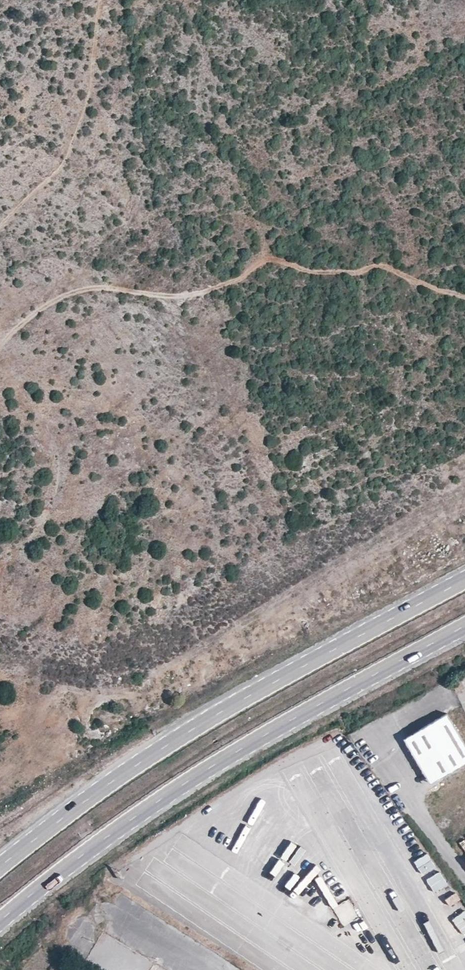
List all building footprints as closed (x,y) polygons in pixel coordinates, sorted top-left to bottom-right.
[(435,781),(464,764),(464,746),(447,716),(403,741),(423,774),(429,771),(435,781)] [(429,785),(435,781),(429,771),(423,774),(429,785)] [(427,880),(436,893),(450,884),(441,870),(427,880)] [(456,892),(446,899),(451,906),(461,899),(456,892)] [(352,901),(335,906),(340,924),(357,919),(352,901)] [(453,918),(464,936),(464,910),(453,918)]
